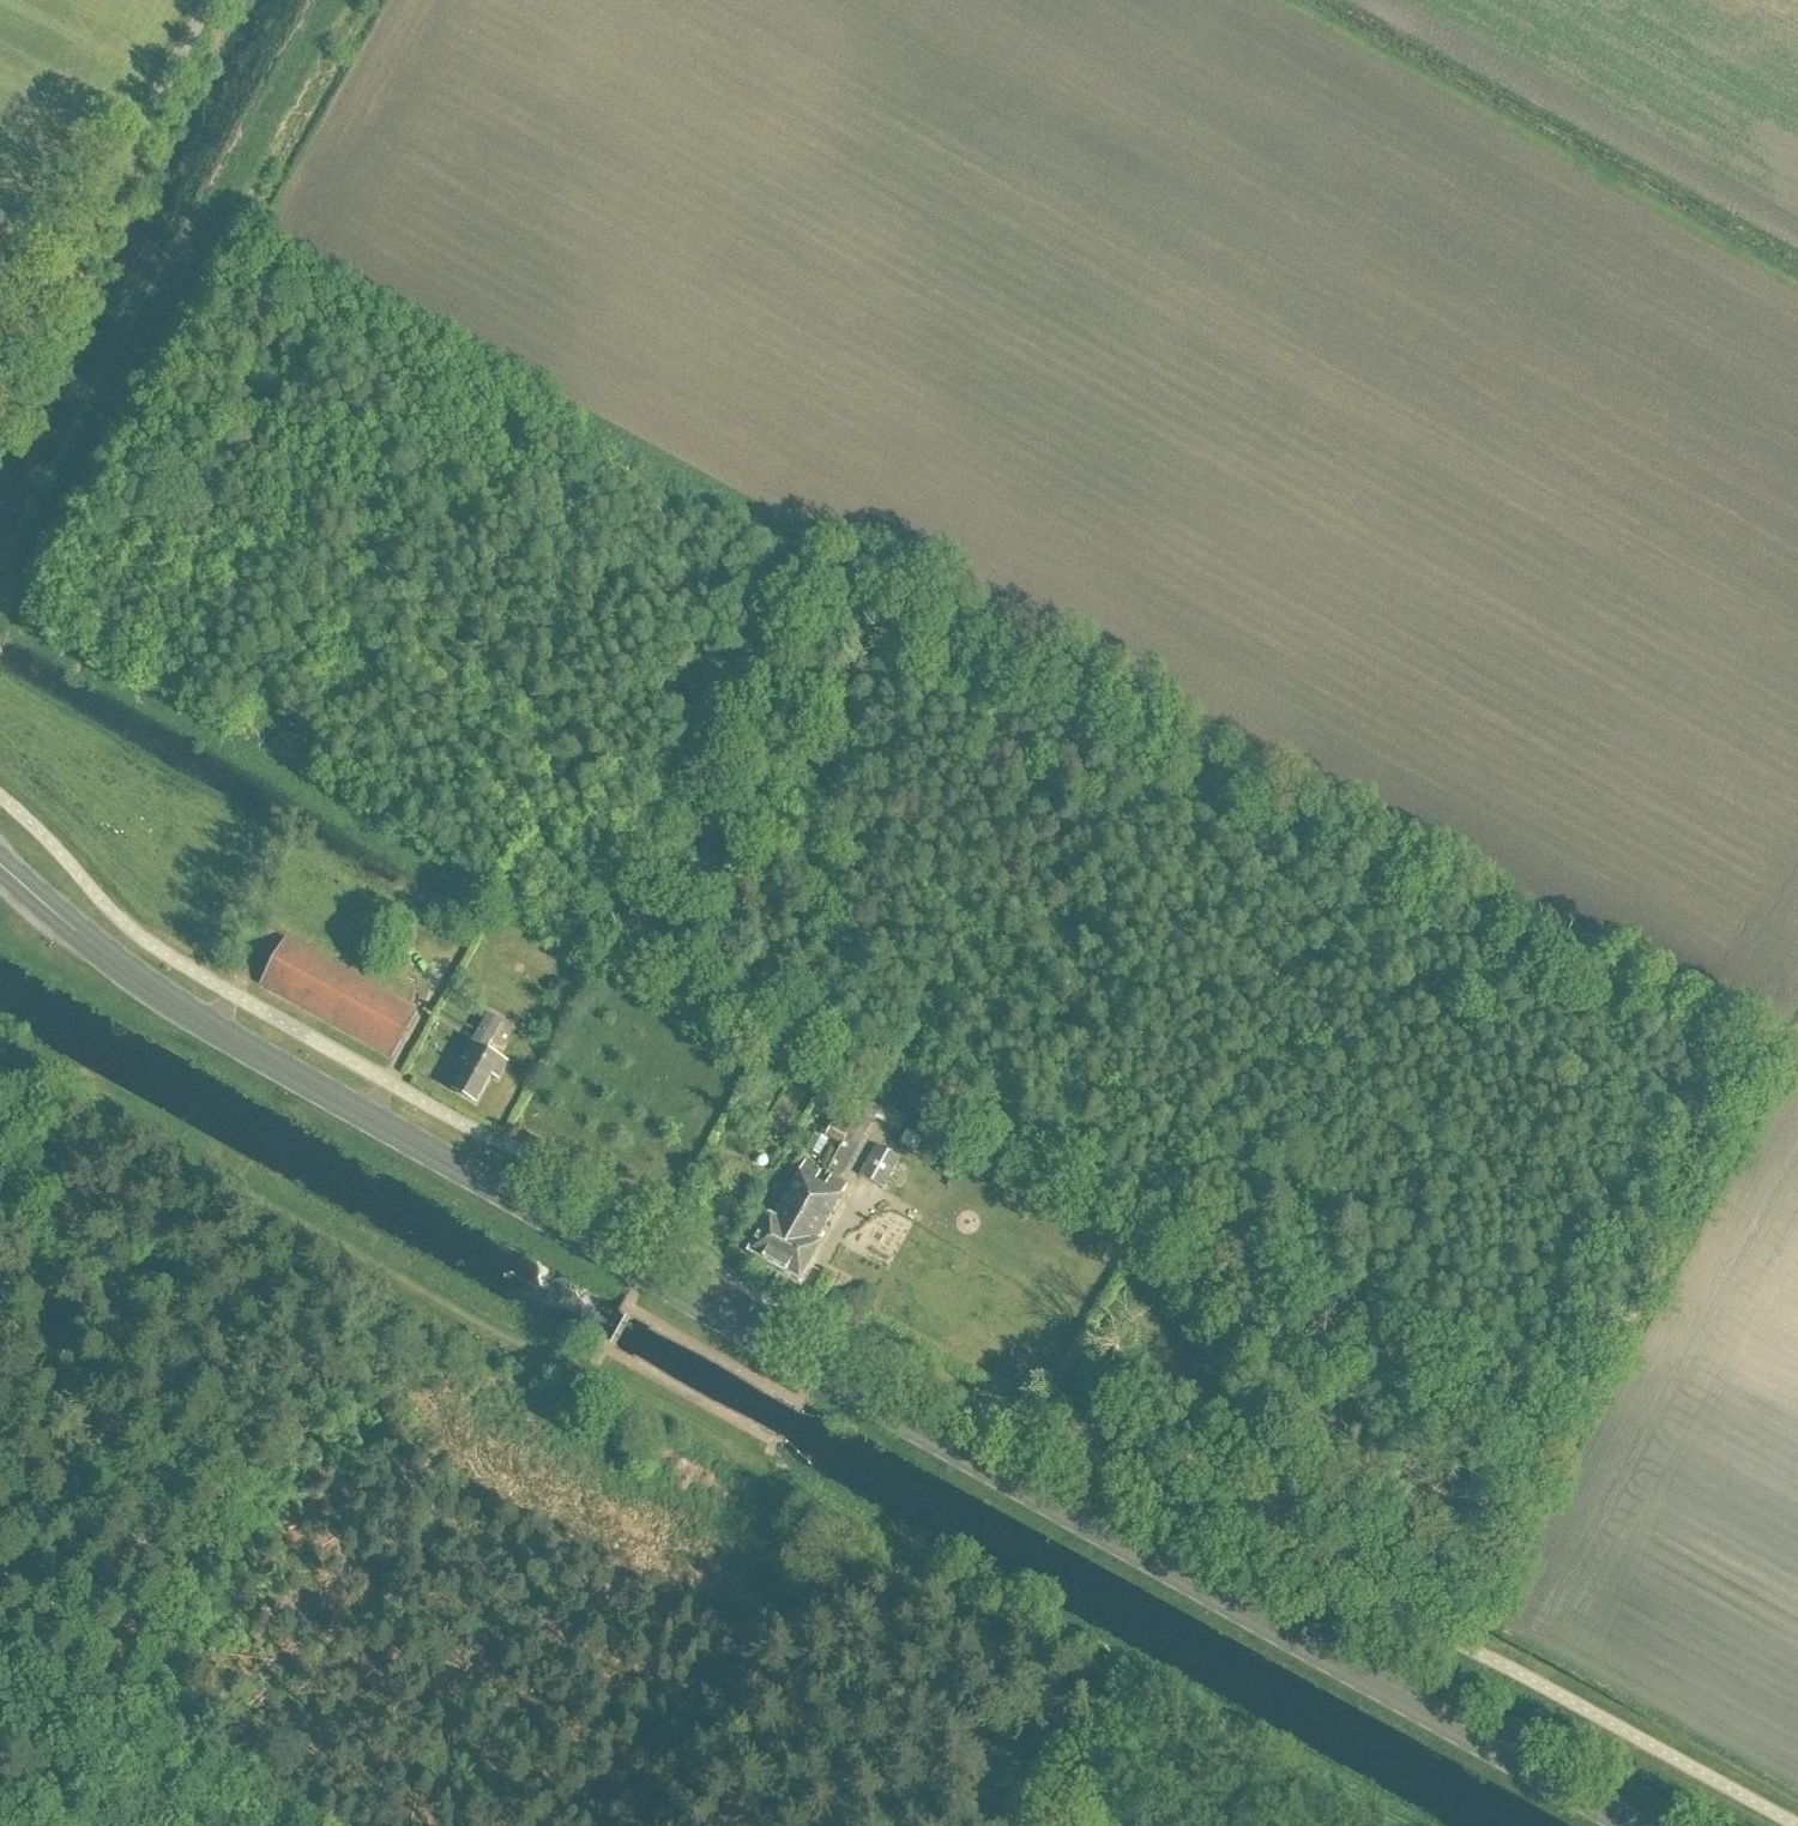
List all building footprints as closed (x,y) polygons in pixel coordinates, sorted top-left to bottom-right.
[(260,986),(392,1058),(417,1012),(286,939),(260,986)] [(498,1081),(507,1064),(485,1052),(501,1023),(488,1016),(473,1044),(472,1044),(462,1061),(469,1065),(455,1091),(477,1104),(491,1078),(498,1081)] [(848,1132),(842,1144),(828,1168),(843,1177),(882,1109),(866,1099),(848,1132)] [(827,1137),(842,1144),(848,1132),(834,1124),(827,1137)] [(934,1163),(941,1150),(906,1131),(899,1144),(934,1163)] [(883,1190),(886,1184),(895,1189),(907,1168),(898,1163),(899,1161),(876,1148),(859,1177),(883,1190)] [(775,1268),(821,1185),(816,1183),(822,1172),(806,1163),(774,1219),(770,1217),(750,1252),(749,1254),(751,1255),(752,1255),(775,1268)] [(821,1185),(775,1268),(798,1281),(800,1283),(802,1280),(801,1280),(821,1245),(816,1243),(848,1187),(832,1178),(826,1188),(821,1185)]
